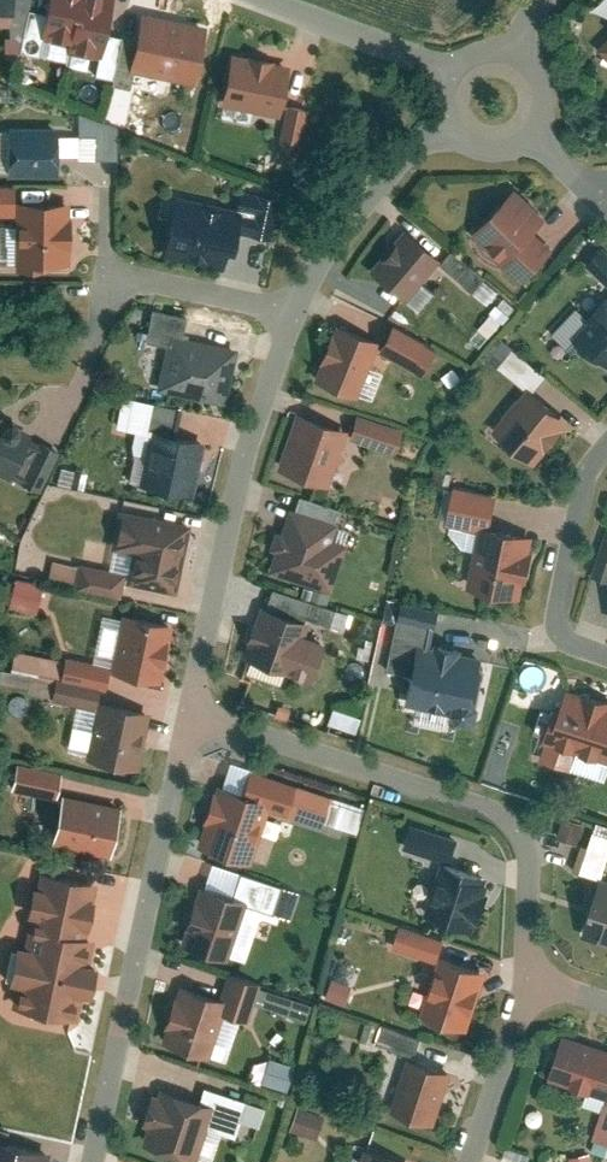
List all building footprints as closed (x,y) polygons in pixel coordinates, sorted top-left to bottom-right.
[(103,48),(112,0),(51,0),(44,37),(103,48)] [(128,67),(199,80),(209,21),(139,8),(128,67)] [(598,46),(606,55),(606,36),(598,46)] [(223,97),(285,109),(294,60),(233,48),(223,97)] [(287,104),(276,150),(296,155),(307,109),(287,104)] [(9,119),(11,169),(57,168),(56,117),(9,119)] [(21,264),(74,263),(72,190),(19,191),(21,264)] [(468,236),(523,279),(558,235),(503,192),(468,236)] [(252,235),(273,235),(274,194),(253,194),(252,235)] [(232,213),(173,204),(165,252),(224,262),(232,213)] [(369,268),(406,296),(439,253),(402,225),(369,268)] [(467,288),(477,276),(446,250),(436,262),(467,288)] [(470,292),(488,302),(496,288),(478,278),(470,292)] [(606,354),(606,303),(579,333),(606,354)] [(316,376),(361,392),(380,335),(335,320),(316,376)] [(175,321),(161,386),(227,400),(241,335),(175,321)] [(572,419),(526,382),(494,421),(540,458),(572,419)] [(111,425),(138,430),(144,399),(118,394),(111,425)] [(15,478),(41,422),(0,402),(0,471),(15,478)] [(274,466),(331,482),(348,423),(291,407),(274,466)] [(144,478),(190,488),(202,434),(156,424),(144,478)] [(35,443),(21,485),(38,491),(53,449),(35,443)] [(110,573),(178,587),(193,516),(125,502),(110,573)] [(262,560),(334,587),(354,534),(282,508),(262,560)] [(466,585),(522,598),(537,533),(481,520),(466,585)] [(5,602),(34,609),(39,583),(10,577),(5,602)] [(262,603),(244,653),(294,671),(312,621),(262,603)] [(114,665),(160,675),(172,620),(126,611),(114,665)] [(401,700),(469,712),(480,654),(411,642),(401,700)] [(8,647),(3,680),(29,684),(27,695),(90,705),(97,661),(8,647)] [(567,686),(542,756),(606,779),(606,699),(567,686)] [(96,754),(140,763),(152,706),(109,696),(96,754)] [(71,703),(62,749),(90,755),(100,704),(85,701),(84,706),(71,703)] [(352,730),(356,715),(329,707),(324,722),(352,730)] [(483,760),(499,765),(513,723),(496,718),(483,760)] [(202,841),(252,859),(274,799),(224,781),(202,841)] [(70,790),(61,833),(112,844),(122,801),(70,790)] [(567,867),(595,877),(606,841),(606,827),(562,811),(553,837),(575,844),(567,867)] [(407,820),(398,842),(440,860),(449,838),(407,820)] [(422,917),(473,931),(488,873),(437,859),(422,917)] [(13,997),(80,1011),(109,875),(42,861),(13,997)] [(179,938),(227,955),(249,894),(201,877),(179,938)] [(601,885),(582,941),(606,949),(606,887),(601,885)] [(389,939),(441,958),(444,947),(448,937),(397,919),(389,939)] [(422,1010),(468,1027),(491,964),(444,947),(441,958),(422,1010)] [(329,975),(321,994),(340,1002),(348,984),(329,975)] [(164,1036),(210,1052),(230,995),(185,979),(164,1036)] [(254,1003),(302,1019),(307,1003),(259,986),(254,1003)] [(375,1022),(369,1038),(410,1052),(415,1036),(375,1022)] [(565,1032),(551,1077),(606,1094),(606,1045),(565,1032)] [(395,1102),(437,1117),(455,1067),(413,1052),(395,1102)] [(259,1085),(287,1088),(290,1061),(261,1058),(259,1085)] [(145,1138),(194,1156),(216,1097),(166,1079),(145,1138)] [(606,1140),(606,1099),(595,1136),(606,1140)] [(285,1130),(313,1136),(319,1110),(291,1104),(285,1130)] [(55,1139),(0,1127),(0,1161),(50,1161),(55,1139)] [(416,1161),(365,1143),(358,1161),(415,1161),(416,1161)] [(572,1161),(593,1161),(591,1152),(571,1156),(572,1161)]
